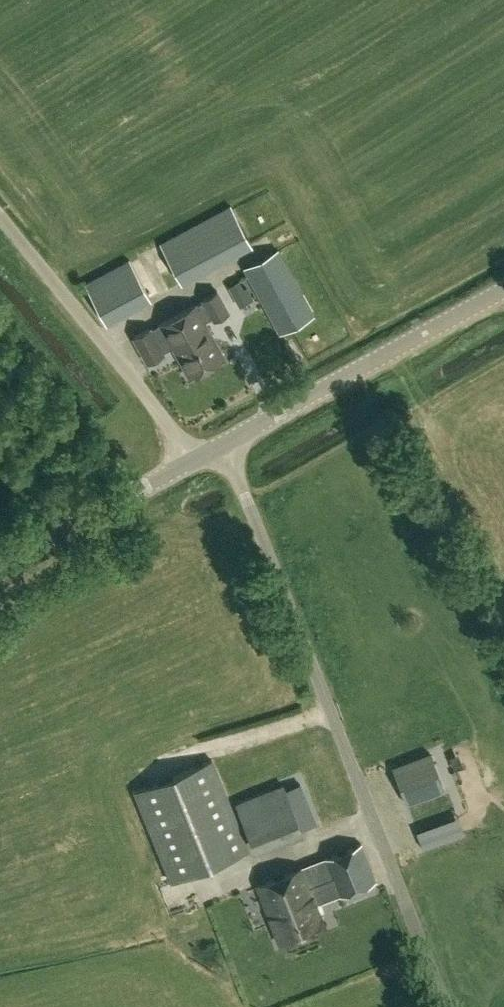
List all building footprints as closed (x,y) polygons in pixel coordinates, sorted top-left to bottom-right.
[(182,282),(252,245),(231,205),(160,242),(182,282)] [(244,267),(279,332),(312,314),(277,249),(244,267)] [(130,260),(85,284),(105,322),(150,299),(130,260)] [(196,303),(178,313),(161,323),(151,329),(150,327),(134,336),(148,362),(164,353),(163,351),(173,346),(190,375),(225,356),(205,320),(213,316),(215,319),(229,311),(217,290),(203,298),(204,300),(196,304),(196,303)] [(404,797),(442,783),(431,753),(393,767),(404,797)] [(250,851),(213,760),(135,792),(172,882),(250,851)] [(293,781),(284,785),(283,783),(236,802),(255,853),(304,834),(302,830),(312,826),(293,781)] [(448,821),(417,832),(423,848),(454,837),(448,821)] [(255,885),(257,893),(269,923),(272,922),(280,945),(287,942),(288,945),(319,934),(318,931),(326,926),(324,921),(326,920),(321,902),(374,881),(359,844),(255,885)]
